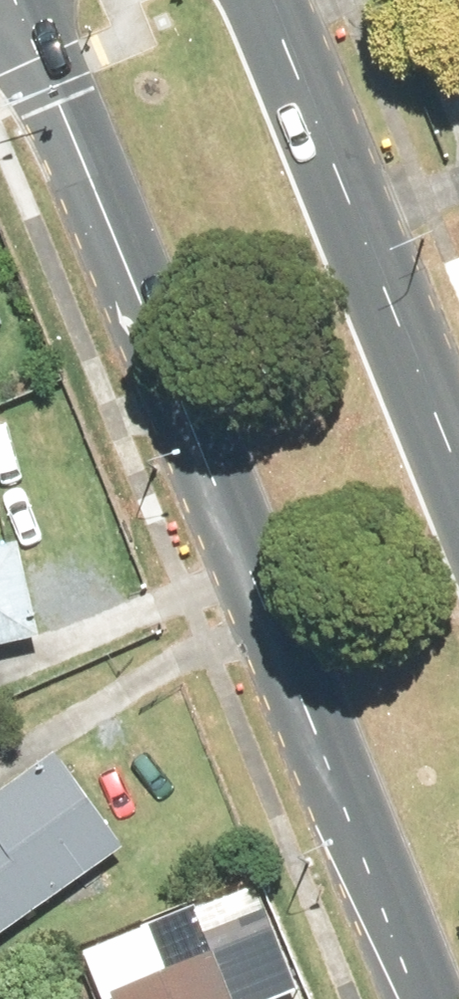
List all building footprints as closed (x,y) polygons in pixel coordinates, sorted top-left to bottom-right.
[(56,636),(36,542),(0,549),(0,648),(56,636)] [(135,843),(65,749),(0,797),(0,943),(135,843)] [(122,988),(127,998),(246,998),(223,946),(122,988)]
